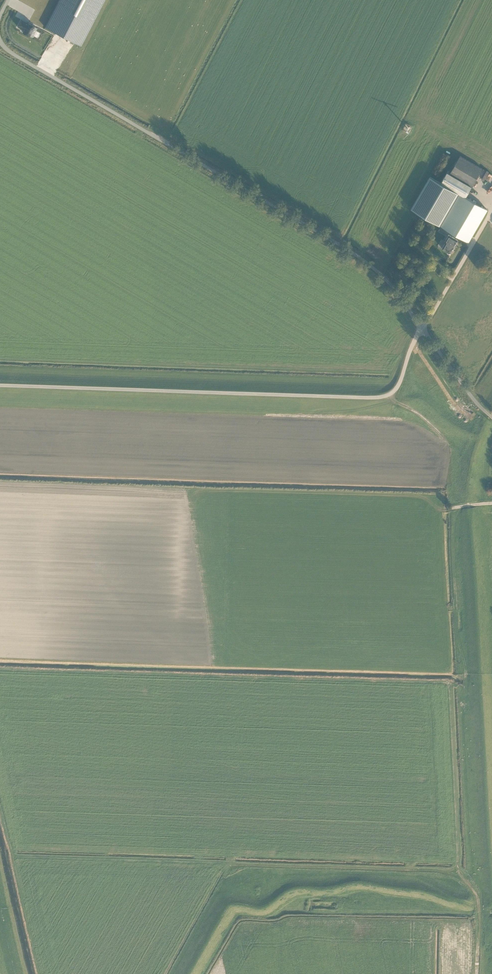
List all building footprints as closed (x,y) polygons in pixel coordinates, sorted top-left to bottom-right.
[(45,27),(81,45),(104,0),(59,0),(45,27)] [(15,16),(11,23),(17,26),(16,29),(25,33),(30,24),(21,19),(15,16)] [(433,176),(466,196),(491,151),(491,148),(461,129),(433,176)] [(466,196),(433,176),(415,208),(468,241),(487,209),(466,196)] [(449,234),(444,241),(445,241),(442,247),(446,250),(446,252),(448,253),(450,252),(458,239),(449,234)]
